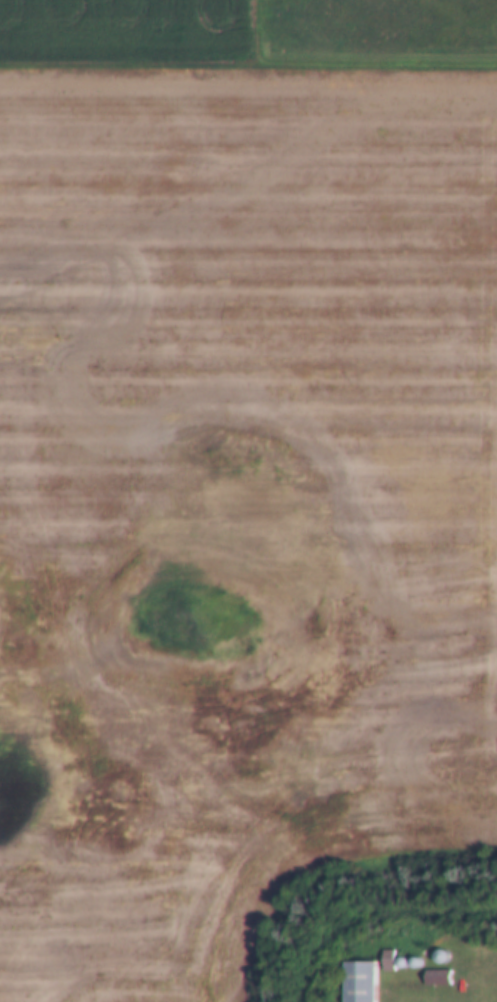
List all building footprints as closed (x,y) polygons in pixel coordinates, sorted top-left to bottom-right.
[(377,938),(388,938),(388,959),(377,959),(377,938)] [(434,953),(438,952),(441,949),(442,946),(441,942),(438,939),(434,938),(430,939),(428,942),(427,946),(428,949),(430,952),(434,953)] [(395,957),(398,956),(400,954),(400,950),(398,947),(395,946),(392,947),(390,950),(390,954),(392,956),(395,957)] [(408,957),(411,956),(413,954),(413,950),(411,947),(408,946),(405,947),(403,950),(403,954),(405,956),(408,957)] [(370,951),(370,1001),(338,1001),(338,951),(370,951)] [(420,959),(444,959),(444,973),(420,973),(420,959)] [(423,987),(449,987),(449,972),(423,972),(423,987)]
